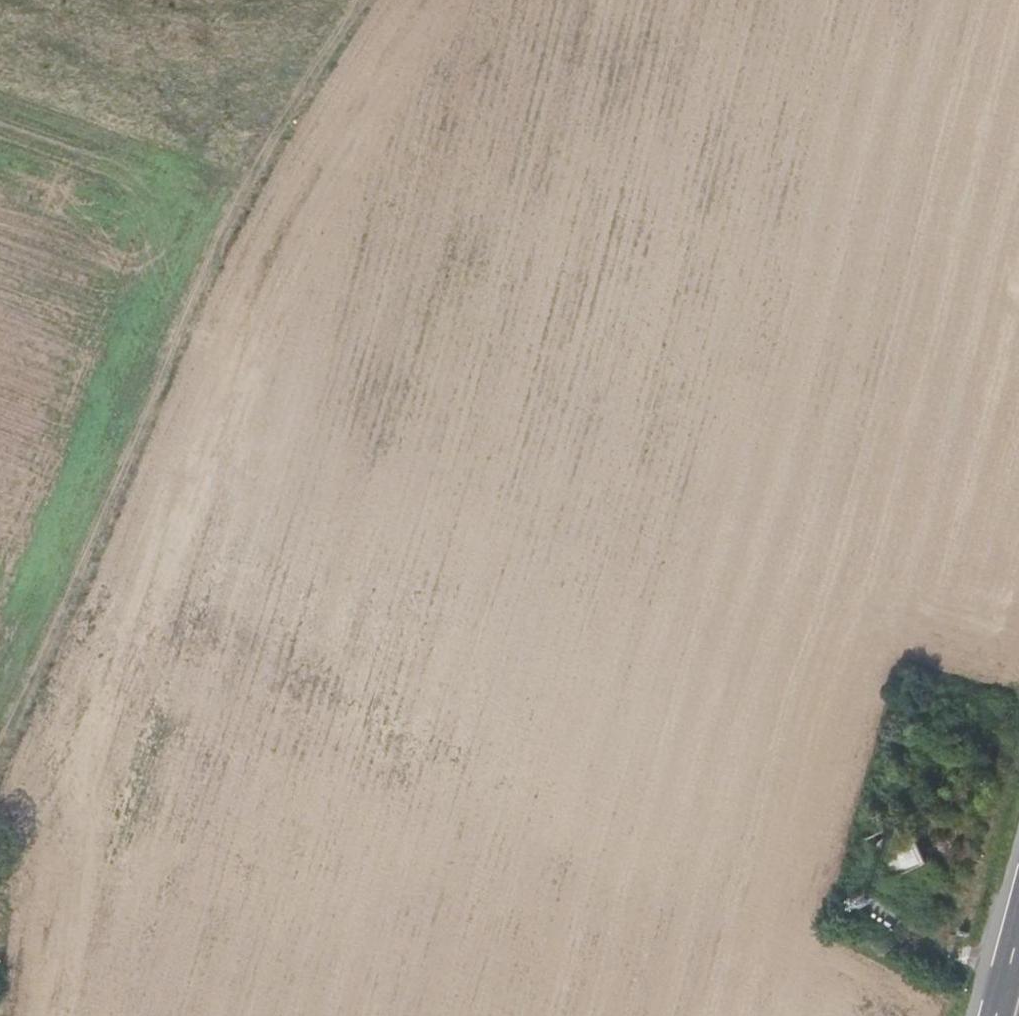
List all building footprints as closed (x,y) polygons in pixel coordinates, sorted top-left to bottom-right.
[(910,821),(871,843),(895,886),(934,864),(910,821)]
